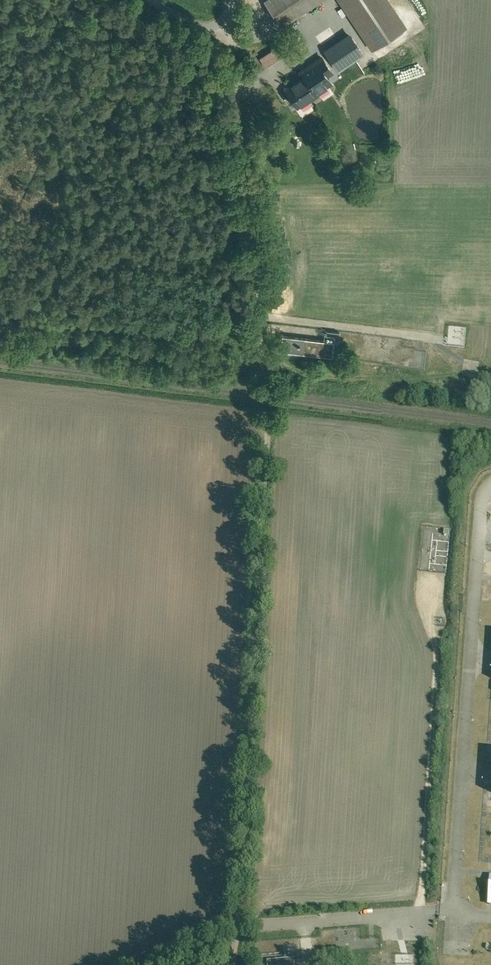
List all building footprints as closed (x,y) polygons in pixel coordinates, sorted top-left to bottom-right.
[(264,0),(281,26),(320,0),(265,0),(264,0)] [(372,50),(406,27),(388,0),(339,0),(372,50)] [(351,32),(325,49),(339,70),(365,53),(351,32)] [(338,34),(322,45),(324,49),(341,38),(338,34)] [(286,45),(278,51),(281,55),(289,50),(286,45)] [(279,58),(274,49),(270,52),(275,60),(279,58)] [(270,52),(260,58),(265,66),(275,60),(270,52)] [(315,62),(302,71),(305,76),(306,76),(316,91),(329,83),(315,62)] [(305,76),(286,89),(297,105),(317,92),(316,91),(306,76),(305,76)] [(334,342),(282,336),(280,351),(332,357),(332,356),(336,357),(337,351),(333,351),(334,342)]
